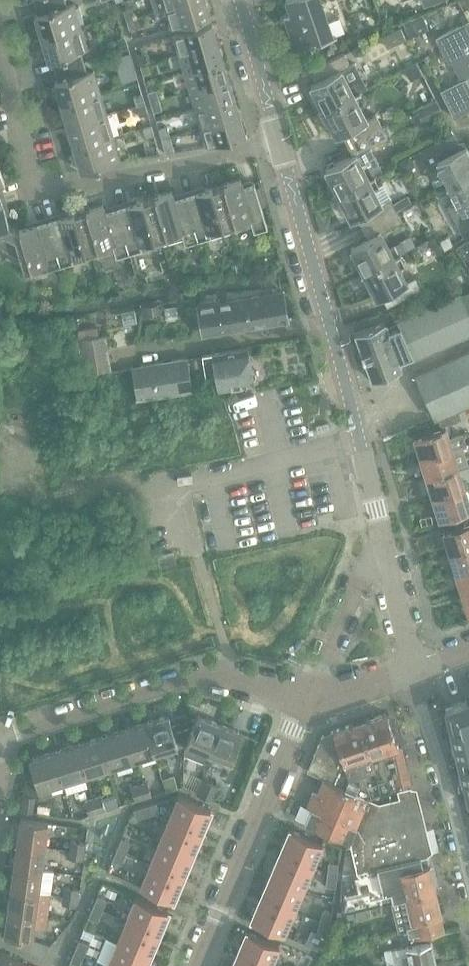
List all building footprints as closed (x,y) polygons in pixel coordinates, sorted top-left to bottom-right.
[(42,37),(55,34),(81,26),(80,23),(84,22),(79,7),(76,8),(74,3),(68,5),(66,0),(46,0),(39,2),(42,13),(41,13),(35,15),(42,37)] [(155,12),(166,9),(165,8),(191,1),(193,0),(151,0),(155,12)] [(206,0),(193,0),(191,1),(165,8),(166,9),(171,28),(197,20),(210,16),(206,1),(206,0)] [(297,48),(332,37),(322,5),(320,0),(286,0),(290,15),(284,17),(286,24),(289,23),(297,48)] [(124,10),(127,20),(135,17),(132,7),(124,10)] [(421,15),(404,22),(409,38),(427,31),(421,15)] [(130,30),(138,27),(145,26),(142,16),(136,18),(135,17),(127,20),(130,30)] [(436,37),(449,63),(456,59),(467,80),(442,93),(455,117),(468,110),(468,21),(436,37)] [(173,34),(179,53),(205,45),(218,42),(217,38),(212,22),(199,26),(173,34)] [(56,58),(59,69),(84,61),(81,50),(88,48),(81,26),(55,34),(42,37),(49,60),(54,58),(56,58)] [(386,48),(406,40),(401,28),(381,36),(386,48)] [(120,51),(128,48),(125,38),(117,40),(120,51)] [(179,53),(184,71),(210,64),(223,60),(219,46),(218,42),(205,45),(179,53)] [(137,55),(140,65),(148,62),(145,52),(137,55)] [(310,84),(323,110),(353,94),(354,94),(358,92),(366,88),(354,62),(350,64),(344,52),(308,70),(314,81),(310,83),(310,84)] [(137,78),(129,53),(115,57),(122,82),(137,78)] [(184,71),(190,90),(216,82),(229,78),(228,74),(223,60),(210,64),(184,71)] [(55,82),(62,104),(75,100),(100,92),(94,70),(87,72),(84,61),(59,69),(62,79),(61,80),(55,82)] [(151,72),(148,62),(140,65),(143,75),(151,72)] [(417,63),(405,69),(411,81),(423,75),(417,63)] [(190,90),(195,108),(221,101),(234,97),(230,82),(229,78),(216,82),(190,90)] [(323,110),(310,84),(310,83),(309,83),(336,136),(337,136),(337,135),(323,110)] [(148,91),(151,101),(159,99),(156,89),(148,91)] [(62,104),(68,126),(82,122),(107,114),(100,92),(75,100),(62,104)] [(363,102),(358,92),(354,94),(353,94),(323,110),(337,135),(337,136),(341,134),(346,143),(380,126),(374,114),(366,118),(365,118),(358,105),(359,104),(363,102)] [(133,96),(136,106),(145,103),(142,93),(133,96)] [(195,108),(201,127),(226,119),(240,115),(238,111),(234,97),(221,101),(195,108)] [(162,109),(159,99),(151,101),(154,111),(162,109)] [(424,125),(444,114),(436,99),(416,110),(424,125)] [(148,113),(145,103),(136,106),(139,116),(148,113)] [(68,126),(74,148),(88,144),(113,136),(107,114),(82,122),(68,126)] [(241,119),(240,115),(226,119),(201,127),(206,146),(232,138),(245,134),(241,119)] [(146,137),(154,135),(151,124),(143,127),(146,137)] [(159,128),(161,138),(170,136),(167,126),(159,128)] [(325,168),(338,193),(367,178),(369,177),(372,176),(372,177),(383,171),(370,146),(386,138),(380,126),(346,143),(351,153),(325,167),(325,168)] [(120,159),(113,136),(88,144),(74,148),(81,170),(95,166),(120,159)] [(173,146),(170,136),(161,138),(164,148),(173,146)] [(449,186),(468,175),(468,154),(465,146),(455,151),(447,136),(418,151),(429,173),(439,168),(449,186)] [(409,156),(400,161),(405,171),(411,168),(413,163),(409,156)] [(449,186),(459,206),(450,211),(461,231),(464,238),(468,234),(468,175),(449,186)] [(357,217),(362,227),(396,209),(396,210),(411,203),(408,196),(392,204),(390,199),(382,203),(381,204),(373,188),(374,187),(377,186),(372,177),(372,176),(369,177),(367,178),(338,193),(351,218),(352,219),(357,217)] [(222,183),(218,184),(218,185),(232,230),(232,231),(236,229),(252,225),(254,232),(256,231),(268,228),(254,181),(243,185),(242,185),(240,178),(222,183)] [(185,194),(184,194),(185,195),(196,234),(198,241),(209,238),(209,237),(227,232),(232,231),(232,230),(218,185),(218,184),(213,186),(198,190),(195,191),(185,194)] [(374,187),(373,188),(381,204),(382,203),(374,187)] [(195,191),(198,190),(197,188),(173,195),(174,197),(174,198),(174,197),(184,194),(185,194),(195,191)] [(188,244),(198,241),(196,234),(185,195),(184,194),(174,197),(174,198),(174,197),(173,195),(172,190),(154,196),(149,197),(163,244),(167,242),(183,238),(185,245),(188,244)] [(3,245),(7,238),(14,225),(9,222),(5,208),(4,205),(4,204),(1,195),(1,194),(0,194),(0,195),(0,251),(3,245)] [(116,207),(128,247),(130,254),(140,251),(141,250),(159,245),(163,244),(149,197),(145,198),(130,203),(127,204),(126,204),(116,207)] [(127,204),(130,203),(129,200),(104,207),(105,210),(106,210),(115,207),(116,207),(126,204),(127,204)] [(119,257),(130,254),(128,247),(116,207),(115,207),(106,210),(105,210),(104,207),(103,203),(86,208),(80,210),(94,257),(100,255),(114,251),(116,258),(119,257)] [(350,245),(364,272),(393,257),(394,256),(398,254),(399,254),(405,251),(400,242),(390,247),(389,248),(381,232),(382,232),(402,221),(396,210),(396,209),(362,227),(367,237),(350,245)] [(47,219),(47,220),(59,260),(59,261),(61,267),(71,264),(89,258),(94,257),(80,210),(75,211),(61,215),(57,216),(57,217),(47,219)] [(57,216),(61,215),(61,213),(34,221),(34,223),(37,222),(38,222),(47,219),(57,217),(57,216)] [(61,267),(59,261),(59,260),(47,220),(47,219),(38,222),(37,222),(34,223),(19,227),(14,225),(7,238),(3,245),(0,251),(0,259),(2,260),(8,248),(21,255),(25,270),(27,277),(33,275),(61,267)] [(382,232),(381,232),(389,248),(390,247),(382,232)] [(453,245),(448,236),(440,241),(445,250),(453,245)] [(404,265),(399,254),(398,254),(394,256),(393,257),(364,272),(377,297),(377,298),(382,296),(387,307),(422,289),(416,277),(407,281),(406,282),(399,267),(400,267),(404,265)] [(247,261),(242,262),(244,272),(254,270),(253,265),(247,261)] [(400,267),(399,267),(406,282),(407,281),(400,267)] [(462,273),(455,278),(461,288),(468,283),(462,273)] [(199,304),(197,305),(201,335),(224,331),(269,324),(288,321),(284,291),(264,294),(217,302),(214,300),(202,302),(199,304)] [(399,323),(414,356),(415,357),(468,333),(468,293),(460,297),(459,295),(398,321),(399,323)] [(158,304),(141,307),(143,316),(160,313),(158,304)] [(355,334),(356,334),(385,323),(355,334)] [(400,362),(414,356),(399,323),(387,328),(385,323),(356,334),(363,353),(363,354),(365,359),(365,360),(372,379),(402,368),(400,362)] [(105,335),(99,336),(97,327),(77,331),(78,340),(83,374),(111,369),(105,335)] [(253,381),(257,377),(255,370),(251,368),(249,358),(248,348),(213,354),(203,355),(206,377),(216,375),(218,389),(253,384),(253,381)] [(438,418),(455,411),(454,409),(468,403),(468,352),(416,375),(435,417),(437,416),(438,418)] [(187,357),(174,359),(179,393),(193,391),(193,389),(187,357)] [(174,359),(153,363),(158,396),(179,393),(174,359)] [(131,366),(131,367),(136,400),(158,396),(153,363),(131,366)] [(198,388),(193,389),(193,391),(194,399),(204,398),(203,393),(198,388)] [(457,418),(455,411),(438,418),(441,425),(457,418)] [(415,437),(422,458),(452,448),(462,445),(466,444),(463,433),(448,438),(445,428),(415,437)] [(464,452),(462,445),(452,448),(422,458),(428,477),(458,468),(454,455),(464,452)] [(458,468),(428,477),(434,497),(464,488),(468,487),(468,477),(461,480),(458,468)] [(464,488),(434,497),(440,517),(468,508),(468,504),(466,495),(468,494),(468,487),(464,488)] [(444,531),(451,552),(468,547),(468,524),(444,531)] [(451,552),(457,572),(468,568),(468,547),(451,552)] [(160,566),(176,562),(174,554),(158,557),(160,566)] [(457,572),(463,592),(468,590),(468,568),(457,572)] [(459,702),(457,702),(447,707),(445,707),(446,709),(450,726),(453,741),(463,783),(468,805),(468,698),(459,702)] [(374,717),(359,722),(361,728),(364,738),(366,742),(369,752),(370,757),(373,764),(380,791),(391,789),(402,786),(406,785),(411,784),(402,747),(398,748),(396,743),(399,741),(392,720),(388,719),(386,713),(378,716),(374,717)] [(191,728),(173,733),(177,747),(185,744),(207,754),(219,724),(197,714),(191,728)] [(168,717),(145,724),(154,754),(177,747),(173,733),(168,717)] [(329,769),(325,778),(365,795),(380,791),(373,764),(370,757),(369,752),(366,742),(364,738),(361,728),(359,722),(334,730),(334,731),(325,736),(313,762),(329,769)] [(145,724),(122,731),(131,761),(154,754),(145,724)] [(242,734),(219,724),(207,754),(230,763),(242,734)] [(122,731),(99,738),(108,768),(131,761),(122,731)] [(99,738),(76,745),(85,775),(108,768),(99,738)] [(76,745),(52,752),(62,782),(85,775),(76,745)] [(38,790),(62,782),(52,752),(29,759),(38,790)] [(166,790),(178,787),(174,775),(162,779),(166,790)] [(205,796),(210,782),(201,778),(195,792),(205,796)] [(411,787),(411,784),(406,785),(402,786),(391,789),(380,791),(365,795),(325,778),(318,794),(312,791),(307,805),(309,806),(313,807),(306,823),(310,825),(346,840),(349,841),(357,872),(378,867),(419,857),(423,856),(426,855),(410,787),(411,787)] [(147,781),(138,784),(142,798),(151,796),(147,781)] [(220,786),(210,782),(205,796),(214,800),(220,786)] [(134,801),(142,798),(138,784),(130,787),(134,801)] [(33,813),(36,797),(34,797),(35,791),(25,790),(21,811),(33,813)] [(101,796),(92,798),(97,814),(105,811),(101,796)] [(180,796),(171,817),(202,830),(210,809),(180,796)] [(89,816),(97,814),(92,798),(85,801),(89,816)] [(159,802),(148,805),(151,814),(162,810),(159,802)] [(148,805),(138,809),(141,817),(151,814),(148,805)] [(313,807),(309,806),(303,822),(306,823),(313,807)] [(171,817),(162,838),(193,850),(202,830),(171,817)] [(20,819),(17,842),(45,846),(48,823),(20,819)] [(290,830),(280,852),(313,866),(322,844),(322,843),(290,829),(290,830)] [(123,834),(118,844),(127,848),(131,838),(123,834)] [(162,838),(154,858),(184,871),(193,850),(162,838)] [(70,841),(69,850),(83,852),(84,843),(70,841)] [(17,842),(14,865),(42,869),(45,846),(17,842)] [(118,844),(114,854),(123,858),(127,848),(118,844)] [(83,860),(83,852),(69,850),(68,858),(83,860)] [(280,852),(271,874),(303,888),(313,866),(280,852)] [(430,866),(426,855),(423,856),(419,857),(378,867),(357,872),(352,874),(355,888),(343,891),(341,913),(355,909),(369,906),(382,902),(394,899),(405,897),(432,891),(436,890),(430,866)] [(154,858),(145,879),(176,892),(184,871),(154,858)] [(338,863),(329,862),(327,874),(337,875),(338,863)] [(14,865),(10,888),(38,892),(42,869),(14,865)] [(271,874),(261,897),(293,911),(303,888),(271,874)] [(326,886),(336,887),(337,875),(327,874),(326,886)] [(64,887),(63,896),(77,898),(79,889),(64,887)] [(10,888),(7,911),(35,915),(47,917),(50,894),(38,892),(10,888)] [(108,888),(105,895),(114,899),(117,892),(108,888)] [(442,914),(436,890),(432,891),(405,897),(394,899),(382,902),(384,911),(395,908),(396,910),(407,907),(410,920),(406,921),(410,938),(414,937),(429,933),(444,929),(441,915),(442,914)] [(76,906),(77,898),(63,896),(62,904),(76,906)] [(261,897),(251,919),(283,933),(293,911),(261,897)] [(96,898),(92,908),(100,912),(104,901),(96,898)] [(135,902),(127,923),(157,936),(166,915),(135,902)] [(357,917),(371,914),(369,906),(355,909),(357,917)] [(92,908),(87,918),(96,922),(100,912),(92,908)] [(323,910),(320,922),(329,924),(333,913),(323,910)] [(32,937),(33,926),(46,928),(47,917),(35,915),(7,911),(4,935),(17,936),(16,944),(43,957),(48,945),(32,937)] [(320,922),(316,933),(326,936),(329,924),(320,922)] [(127,923),(118,944),(149,957),(157,936),(127,923)] [(237,954),(266,965),(270,965),(279,945),(247,931),(237,954)] [(78,940),(74,950),(83,954),(87,943),(78,940)] [(396,962),(404,960),(405,965),(436,965),(431,943),(402,949),(397,950),(398,958),(396,958),(396,962)] [(109,965),(112,965),(145,965),(149,957),(118,944),(109,965)] [(343,944),(328,948),(331,961),(346,957),(343,944)] [(0,952),(0,965),(29,965),(27,965),(1,950),(0,952)] [(74,950),(70,960),(78,964),(83,954),(74,950)] [(232,965),(266,965),(237,954),(232,965)]
